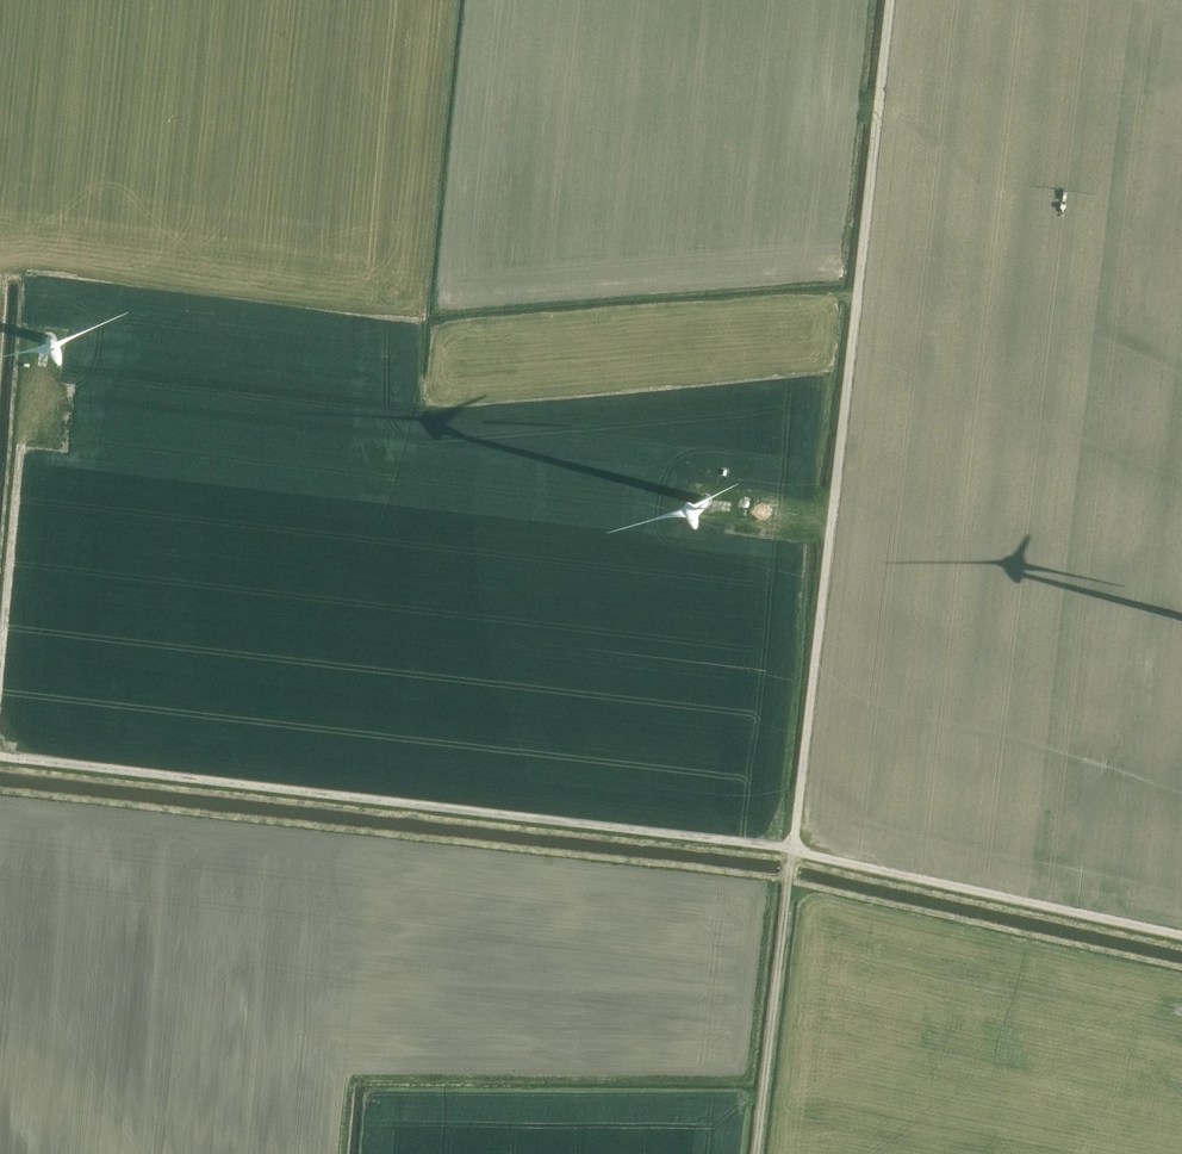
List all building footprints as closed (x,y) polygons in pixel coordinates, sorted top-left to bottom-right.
[(55,340),(55,339),(55,338),(54,338),(54,337),(53,336),(52,335),(51,335),(50,335),(49,335),(48,335),(47,335),(47,336),(46,336),(46,337),(45,337),(45,338),(45,339),(44,339),(44,340),(44,341),(45,341),(45,342),(45,343),(46,343),(46,344),(47,344),(47,345),(48,345),(49,345),(50,345),(51,345),(52,345),(53,344),(54,344),(54,343),(54,342),(55,342),(55,341),(55,340)] [(710,501),(710,500),(710,499),(709,498),(709,497),(708,497),(707,496),(706,496),(705,496),(704,496),(703,496),(703,497),(702,497),(701,497),(701,498),(701,499),(700,499),(700,500),(700,501),(700,502),(700,503),(700,504),(701,504),(701,505),(702,505),(702,506),(703,506),(704,506),(705,506),(706,506),(707,506),(708,506),(708,505),(709,505),(709,504),(710,504),(710,503),(710,502),(710,501)]
